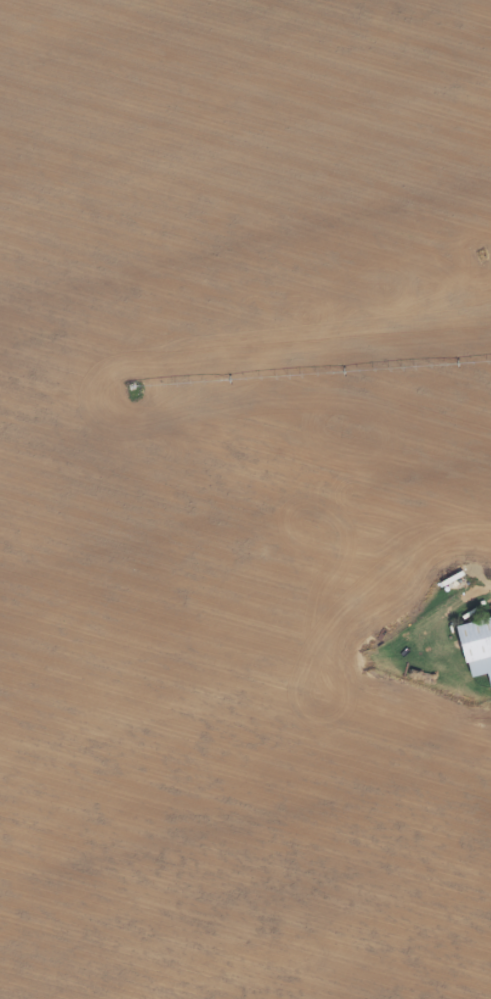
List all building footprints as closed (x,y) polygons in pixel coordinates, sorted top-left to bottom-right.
[(451,626),(463,679),(484,674),(487,689),(490,688),(490,617),(451,626)]
